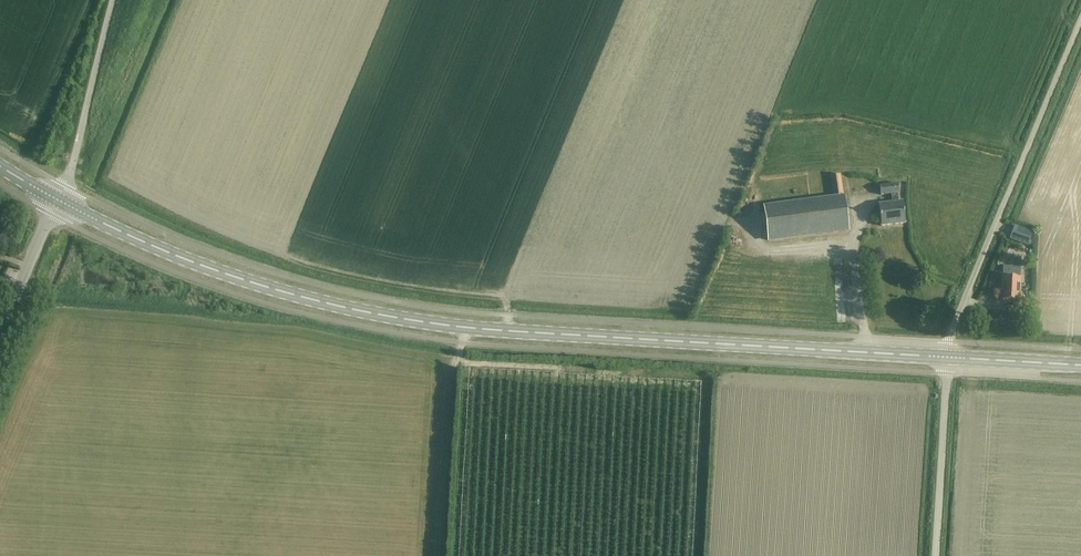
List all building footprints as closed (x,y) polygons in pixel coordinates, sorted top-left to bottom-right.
[(765,206),(769,241),(848,230),(844,196),(842,196),(840,174),(830,175),(833,197),(765,206)] [(892,202),(878,204),(881,225),(905,222),(903,201),(898,201),(897,193),(899,192),(897,183),(879,185),(880,195),(891,193),(892,202)] [(1027,244),(1031,232),(1015,226),(1010,238),(1027,244)] [(1011,276),(1001,276),(1000,299),(1020,300),(1021,277),(1019,277),(1020,267),(1012,267),(1011,276)]
